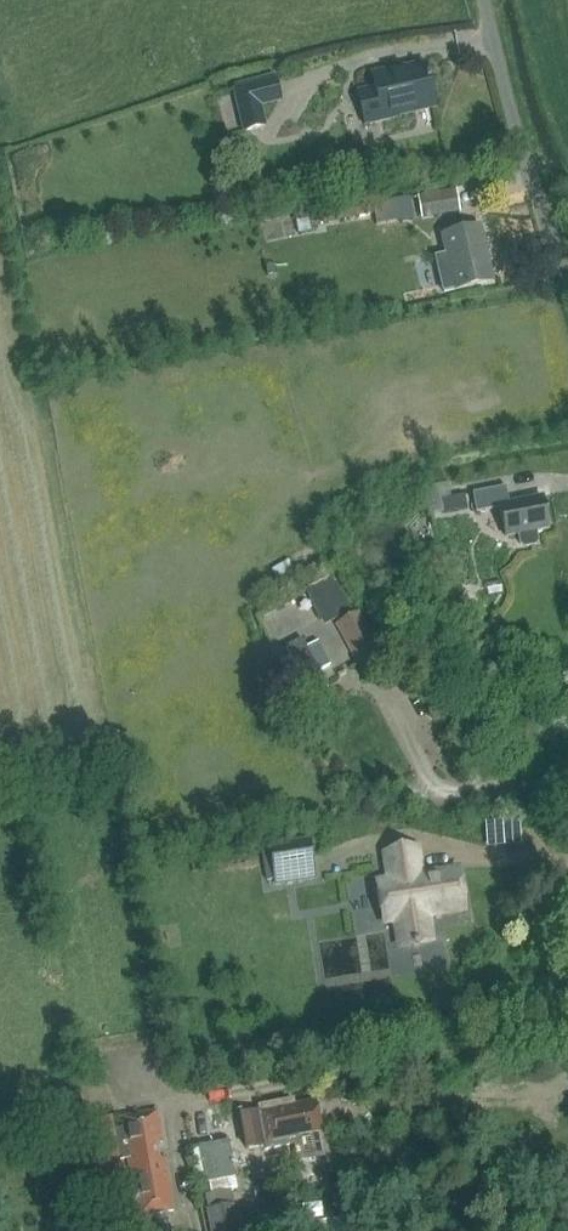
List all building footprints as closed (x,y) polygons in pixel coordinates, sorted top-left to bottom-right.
[(357,93),(363,125),(395,119),(394,114),(429,107),(424,83),(428,82),(425,66),(396,72),(395,68),(370,73),(373,90),(357,93)] [(243,130),(263,125),(258,104),(279,99),(275,79),(233,88),(243,130)] [(419,130),(439,128),(437,109),(417,111),(419,130)] [(285,185),(283,171),(269,174),(272,187),(285,185)] [(454,190),(417,198),(422,219),(458,211),(454,190)] [(409,197),(395,200),(398,221),(413,219),(409,197)] [(477,226),(440,235),(444,253),(437,255),(440,271),(448,269),(453,291),(490,282),(477,226)] [(451,496),(448,482),(422,488),(428,517),(467,509),(464,494),(451,496)] [(504,486),(471,492),(474,512),(498,507),(504,536),(516,534),(518,544),(523,547),(533,545),(536,541),(534,531),(546,528),(541,496),(507,502),(504,486)] [(297,574),(289,559),(270,570),(279,584),(297,574)] [(351,612),(331,575),(303,590),(323,627),(351,612)] [(356,613),(334,625),(355,664),(377,652),(356,613)] [(284,643),(289,652),(278,658),(297,692),(301,694),(324,681),(319,672),(328,667),(313,639),(305,643),(300,634),(284,643)] [(269,846),(274,886),(316,879),(310,839),(269,846)] [(411,945),(412,947),(418,946),(418,944),(431,942),(427,915),(464,909),(458,869),(421,875),(417,849),(383,854),(387,880),(375,882),(382,922),(394,921),(398,947),(411,945)] [(287,1102),(258,1108),(265,1147),(294,1142),(297,1159),(307,1164),(316,1162),(321,1158),(311,1103),(288,1107),(287,1102)] [(126,1160),(133,1195),(132,1196),(133,1202),(130,1203),(129,1199),(127,1199),(128,1201),(109,1204),(114,1230),(153,1230),(150,1216),(172,1212),(171,1206),(172,1206),(163,1158),(156,1160),(153,1142),(160,1141),(154,1113),(118,1119),(121,1131),(110,1133),(108,1121),(106,1121),(107,1123),(90,1127),(100,1180),(117,1176),(117,1178),(118,1178),(115,1162),(126,1160)] [(189,1148),(196,1184),(234,1178),(228,1141),(189,1148)] [(232,1205),(208,1209),(211,1230),(236,1230),(232,1205)]
